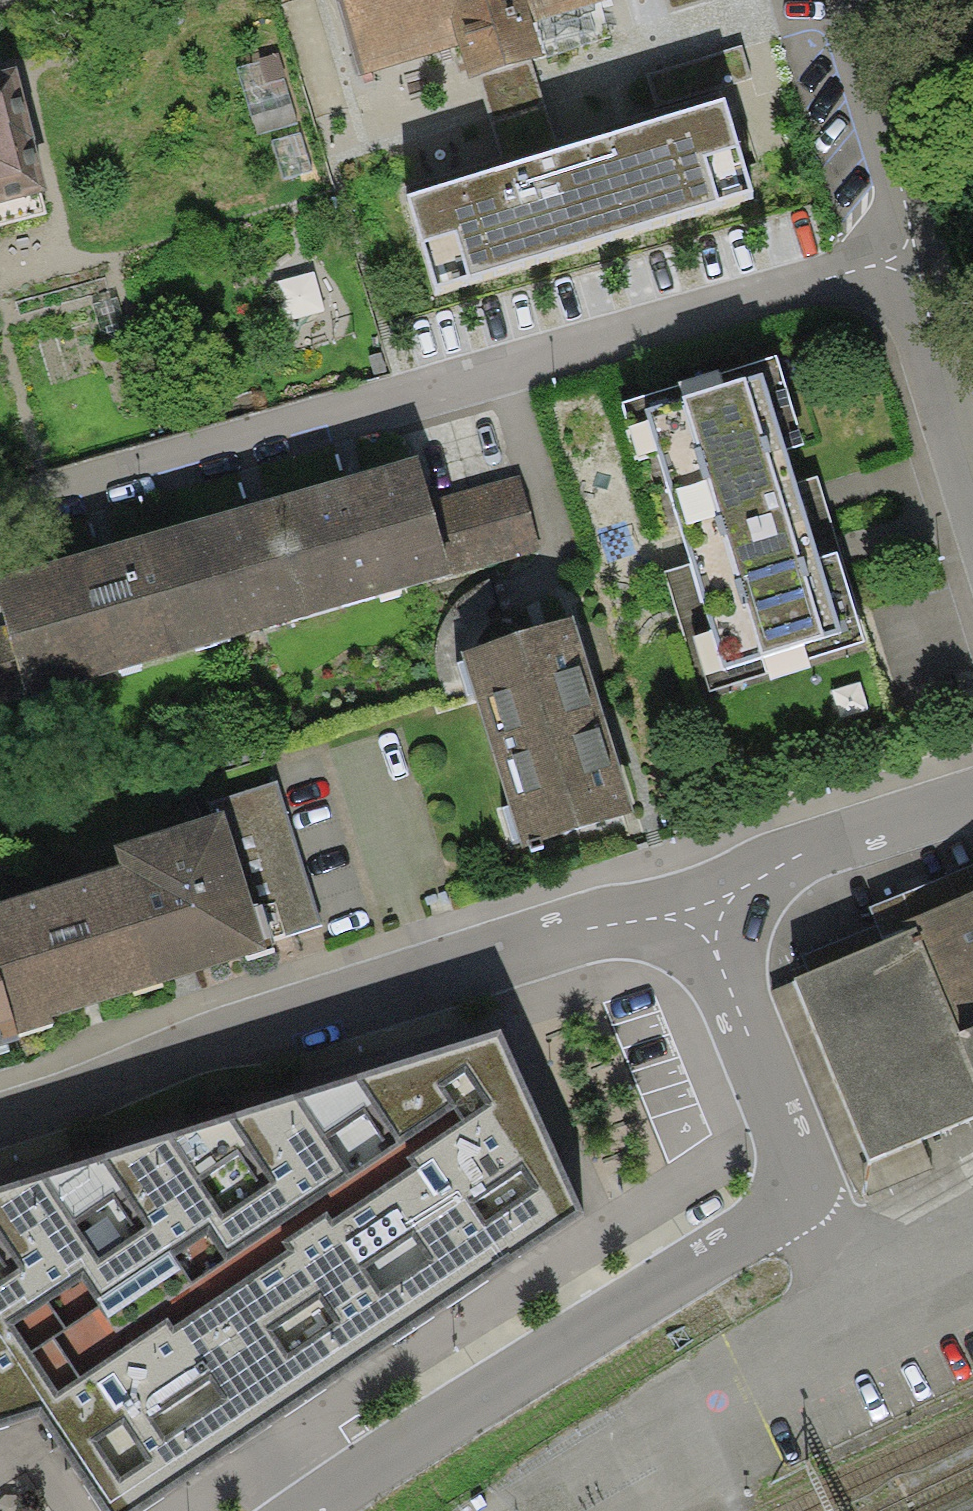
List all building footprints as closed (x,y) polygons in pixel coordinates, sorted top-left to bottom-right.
[(358,74),(455,46),(465,80),(540,58),(529,21),(600,0),(336,0),(358,74)] [(740,47),(650,75),(659,106),(750,78),(740,47)] [(280,56),(236,70),(256,136),(300,123),(280,56)] [(16,67),(0,71),(0,204),(46,192),(16,67)] [(724,99),(407,197),(436,291),(753,193),(724,99)] [(763,373),(644,410),(725,670),(843,634),(763,373)] [(431,501),(418,456),(278,496),(313,614),(452,574),(452,573),(431,501)] [(431,501),(452,573),(541,548),(521,475),(431,501)] [(174,654),(313,614),(278,496),(140,536),(174,654)] [(174,654),(140,536),(0,576),(0,607),(5,625),(25,692),(26,696),(174,654)] [(574,613),(460,649),(521,845),(635,810),(574,613)] [(5,625),(0,626),(0,699),(25,692),(5,625)] [(277,781),(220,799),(224,812),(254,908),(260,905),(271,940),(322,925),(277,781)] [(112,845),(118,865),(153,985),(274,950),(271,940),(260,905),(254,908),(224,812),(112,845)] [(15,1037),(54,1024),(52,1018),(153,985),(118,865),(0,902),(0,988),(15,1037)] [(913,917),(918,928),(791,982),(868,1159),(972,1114),(972,891),(913,917)] [(0,988),(0,1047),(17,1042),(15,1037),(0,988)] [(0,1189),(0,1429),(40,1415),(102,1510),(148,1510),(238,1451),(298,1411),(380,1357),(517,1265),(587,1219),(504,1033),(0,1189)]
